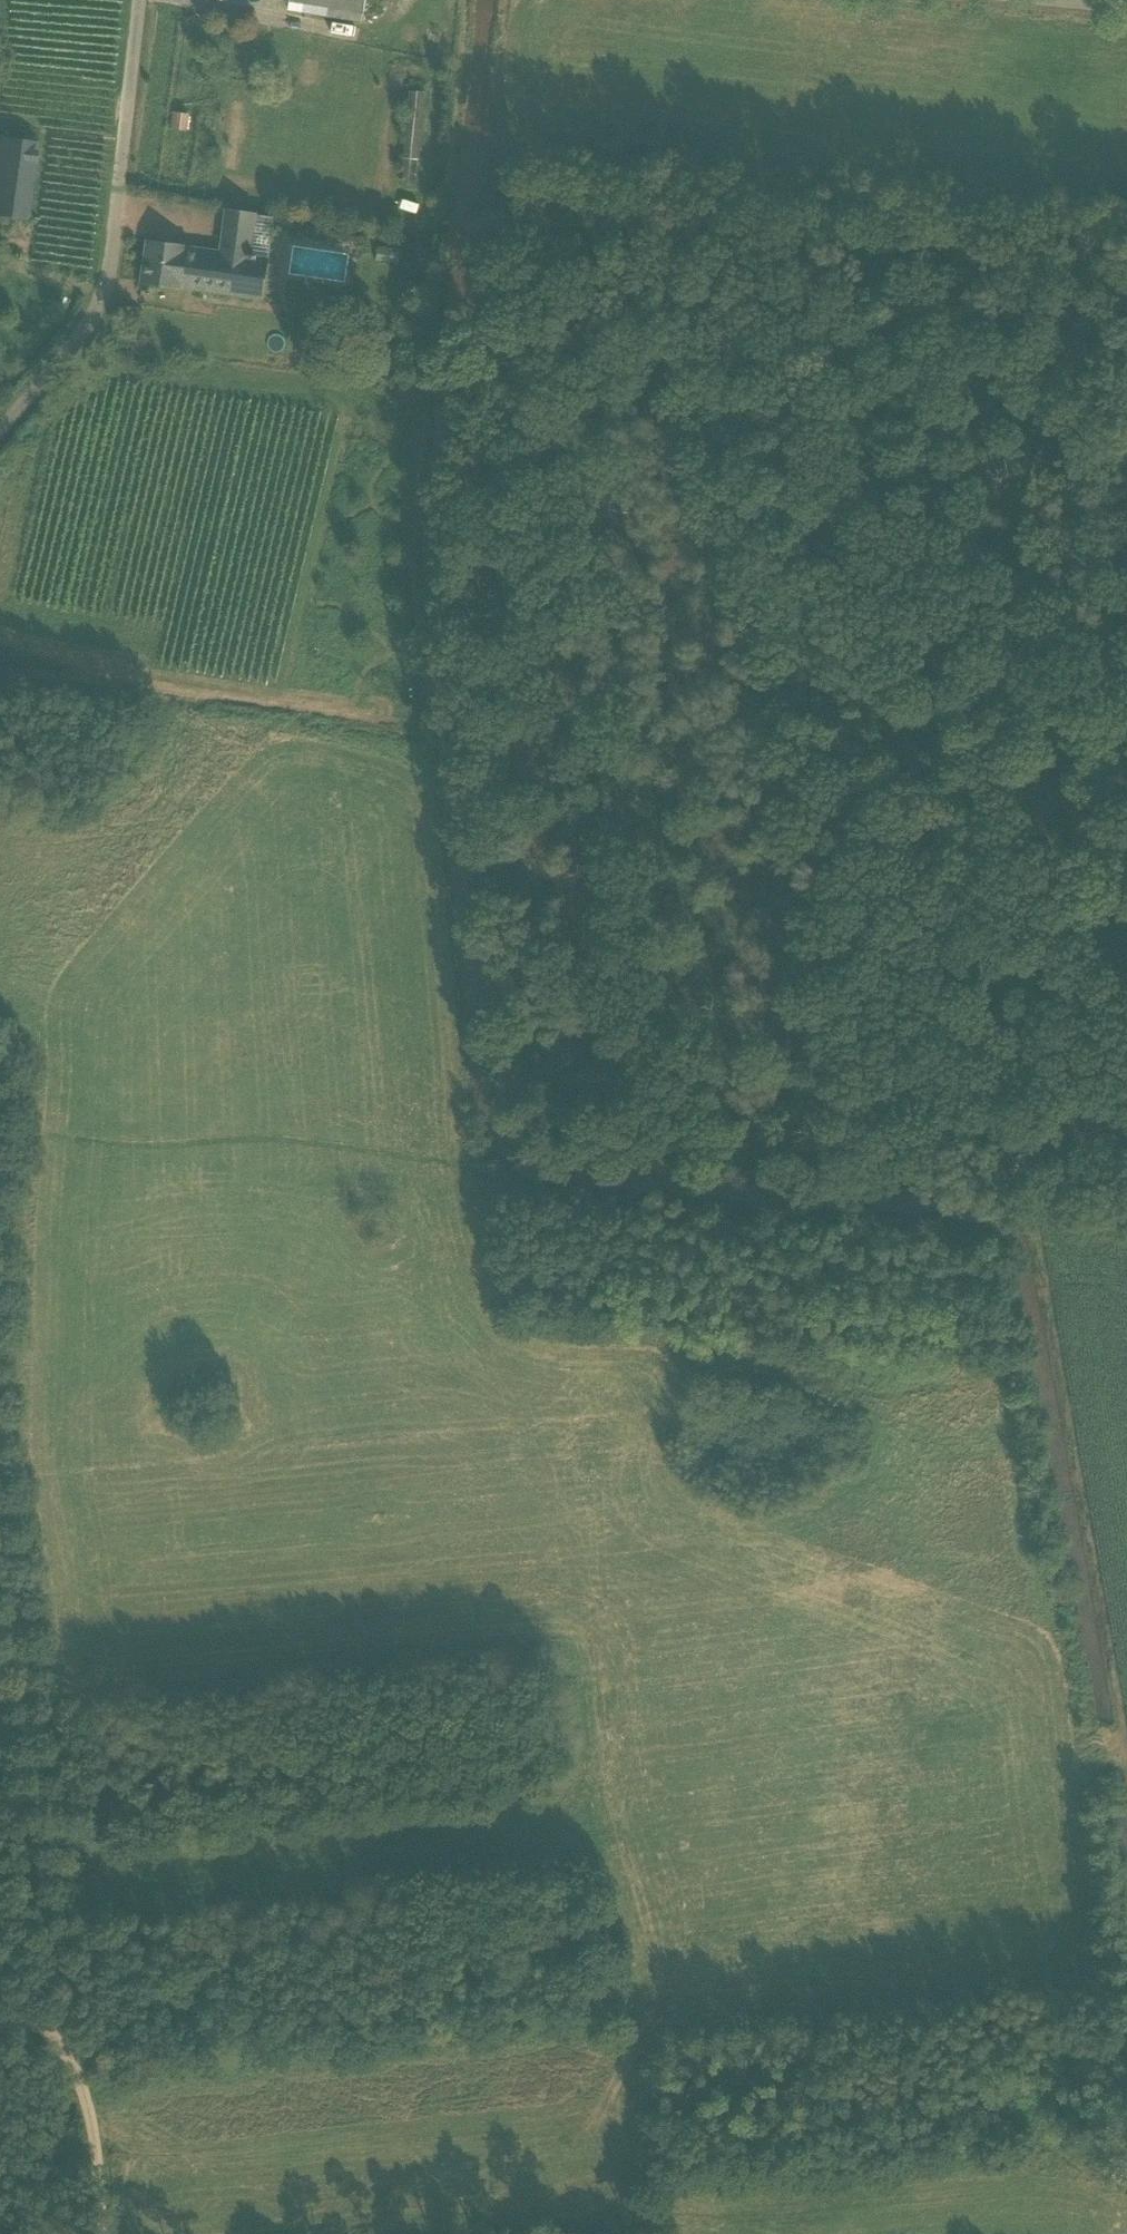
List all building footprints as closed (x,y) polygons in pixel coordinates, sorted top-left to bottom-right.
[(363,23),(366,0),(290,0),(288,11),(363,23)] [(420,157),(426,90),(413,89),(407,156),(420,157)] [(174,114),(172,131),(188,132),(190,116),(174,114)] [(19,216),(41,220),(41,219),(26,216),(28,207),(36,145),(37,146),(37,144),(0,140),(0,213),(19,216)] [(149,242),(143,283),(180,289),(180,288),(262,301),(268,262),(251,260),(256,213),(226,210),(221,254),(186,249),(186,247),(149,242)]
